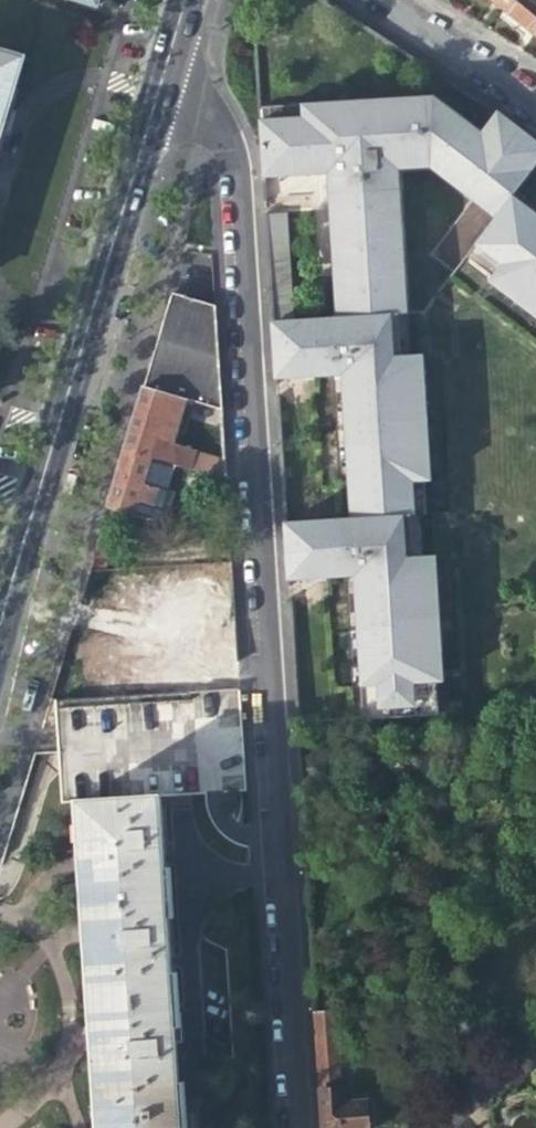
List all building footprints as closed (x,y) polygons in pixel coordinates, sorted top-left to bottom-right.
[(500,9),(507,0),(489,0),(500,9)] [(500,9),(521,26),(535,37),(535,36),(535,0),(507,0),(500,9)] [(4,126),(25,60),(0,52),(0,141),(4,126)] [(436,98),(264,109),(268,179),(329,175),(330,190),(338,318),(295,321),(277,322),(281,380),(295,379),(342,376),(351,517),(289,521),(292,578),(308,577),(355,575),(364,717),(425,713),(423,680),(428,680),(420,556),(411,556),(398,557),(395,514),(409,513),(413,513),(411,480),(416,479),(408,355),(399,355),(386,356),(383,313),(396,312),(405,312),(398,189),(389,190),(388,169),(429,167),(495,218),(472,247),(498,266),(495,271),(535,302),(535,211),(512,192),(535,161),(535,156),(491,122),(482,134),(436,98)] [(491,122),(535,156),(535,145),(535,144),(496,115),(491,122)] [(269,215),(277,322),(295,321),(287,214),(269,215)] [(472,247),(465,255),(491,275),(487,281),(535,318),(535,302),(495,271),(498,266),(472,247)] [(172,293),(168,306),(169,306),(177,302),(185,298),(185,297),(172,293)] [(168,306),(144,387),(187,400),(185,409),(213,415),(224,417),(221,360),(217,307),(185,297),(185,298),(177,302),(169,306),(168,306)] [(386,356),(399,355),(396,312),(383,313),(386,356)] [(422,354),(408,355),(416,479),(411,480),(413,513),(424,512),(422,480),(429,479),(422,354)] [(175,447),(185,409),(187,400),(144,387),(141,397),(129,436),(125,449),(153,458),(229,481),(227,464),(175,447)] [(225,425),(224,417),(213,415),(214,427),(225,425)] [(411,556),(409,513),(395,514),(398,557),(411,556)] [(434,555),(420,556),(428,680),(423,680),(425,713),(437,712),(435,681),(441,680),(434,555)] [(159,626),(152,649),(194,661),(198,646),(209,649),(213,635),(217,636),(225,606),(211,602),(216,586),(181,577),(177,592),(169,589),(159,626)] [(189,677),(190,691),(242,689),(240,659),(218,661),(189,677)] [(249,791),(242,689),(190,691),(148,693),(58,697),(62,753),(63,776),(64,801),(90,799),(92,843),(99,929),(107,1015),(109,1122),(109,1127),(180,1127),(161,796),(249,791)] [(337,1016),(317,1017),(324,1127),(368,1127),(366,1104),(345,1105),(344,1090),(341,1089),(337,1016)]
